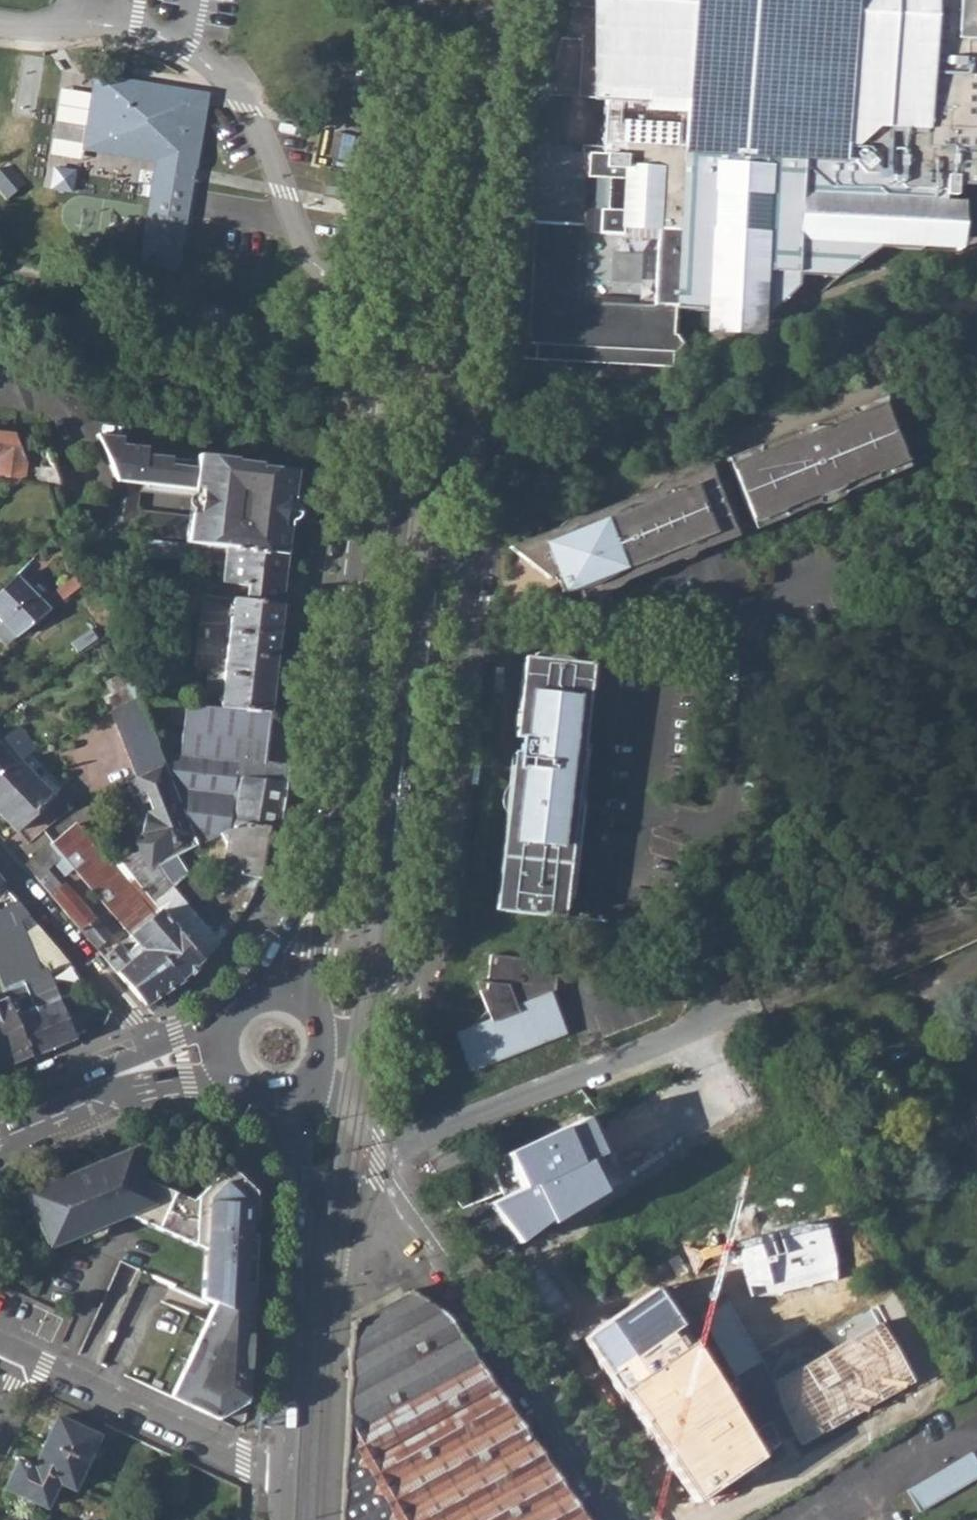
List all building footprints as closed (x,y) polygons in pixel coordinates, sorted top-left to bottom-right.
[(568,6),(573,6),(566,37),(560,39),(546,96),(565,97),(596,99),(597,89),(605,89),(605,99),(605,100),(601,155),(573,153),(568,148),(539,146),(537,155),(532,154),(530,162),(545,165),(542,179),(527,175),(526,182),(532,183),(518,342),(510,345),(509,354),(519,360),(672,367),(675,307),(770,314),(798,285),(799,274),(838,277),(880,247),(920,249),(921,242),(929,231),(936,231),(936,227),(944,227),(945,200),(945,195),(955,196),(955,185),(976,187),(976,0),(570,0),(568,6)] [(93,94),(101,96),(104,78),(95,77),(93,94)] [(83,149),(134,157),(136,150),(188,158),(197,101),(112,87),(113,80),(104,78),(101,96),(93,94),(60,89),(49,155),(81,161),(83,149)] [(202,95),(113,80),(112,87),(197,101),(188,158),(136,150),(134,157),(157,161),(156,166),(155,173),(193,179),(194,172),(207,95),(202,95)] [(605,99),(605,89),(597,89),(596,99),(605,100),(605,99)] [(335,128),(307,138),(316,164),(344,153),(335,128)] [(542,179),(545,165),(530,162),(527,175),(542,179)] [(69,165),(65,200),(90,202),(94,168),(69,165)] [(180,257),(193,179),(155,173),(143,251),(180,257)] [(945,200),(944,227),(936,227),(936,231),(960,233),(962,201),(945,200)] [(795,431),(726,459),(752,522),(779,512),(783,517),(817,503),(818,495),(827,492),(837,488),(844,493),(877,479),(882,470),(903,461),(891,426),(884,403),(880,403),(878,398),(810,425),(811,428),(796,433),(795,431)] [(98,436),(118,481),(142,483),(200,489),(198,516),(191,515),(189,544),(288,556),(291,527),(286,527),(288,499),(294,500),(296,472),(260,467),(260,464),(236,462),(236,458),(199,455),(197,467),(171,464),(171,456),(148,453),(148,447),(123,444),(124,438),(98,436)] [(43,483),(59,485),(47,447),(33,451),(43,483)] [(896,472),(906,468),(903,461),(882,470),(877,479),(896,472)] [(581,597),(699,550),(705,547),(723,541),(722,539),(723,534),(732,530),(707,467),(532,537),(532,540),(518,546),(538,562),(548,558),(555,575),(562,593),(581,597)] [(163,541),(189,544),(191,515),(139,509),(142,483),(118,481),(111,535),(163,541)] [(817,503),(833,501),(834,501),(844,493),(837,488),(827,492),(818,495),(817,503)] [(779,512),(752,522),(754,529),(783,517),(779,512)] [(723,541),(735,537),(732,530),(723,534),(722,539),(723,541)] [(555,575),(548,558),(538,562),(518,546),(532,540),(532,537),(508,547),(552,582),(550,576),(555,575)] [(248,601),(283,605),(288,556),(189,544),(163,541),(161,556),(213,563),(214,553),(226,554),(223,582),(250,585),(248,601)] [(1,648),(86,583),(82,575),(42,602),(17,575),(0,591),(0,620),(1,621),(0,622),(0,646),(1,648)] [(209,668),(205,706),(270,713),(283,605),(248,601),(202,595),(195,666),(209,668)] [(583,742),(591,670),(580,669),(581,658),(535,653),(533,664),(523,663),(515,737),(521,738),(517,752),(514,781),(509,785),(503,797),(504,807),(506,811),(510,816),(499,910),(559,917),(561,896),(574,898),(582,815),(571,814),(572,805),(583,806),(590,744),(583,742)] [(113,712),(138,778),(166,764),(164,757),(162,755),(161,752),(142,700),(141,697),(113,712)] [(182,754),(265,763),(270,713),(205,706),(188,705),(182,754)] [(21,760),(34,750),(39,748),(19,727),(4,742),(0,738),(0,775),(21,760)] [(222,833),(229,830),(231,818),(236,820),(243,778),(287,784),(289,764),(265,763),(182,754),(161,752),(162,755),(164,757),(166,764),(198,842),(222,833)] [(514,781),(517,752),(513,752),(509,785),(514,781)] [(21,760),(0,775),(0,812),(18,830),(54,796),(21,760)] [(154,866),(157,870),(176,857),(198,842),(166,764),(138,778),(129,782),(136,796),(142,792),(146,801),(151,798),(156,807),(148,810),(148,831),(133,842),(137,846),(154,866)] [(283,809),(287,784),(243,778),(236,820),(231,818),(229,830),(242,824),(279,829),(283,809)] [(571,814),(582,815),(583,806),(572,805),(571,814)] [(506,811),(495,910),(499,910),(510,816),(506,811)] [(105,956),(147,1006),(184,979),(204,960),(202,958),(204,955),(200,952),(210,943),(214,950),(221,943),(196,912),(177,928),(161,909),(154,914),(113,865),(78,824),(55,842),(65,855),(69,859),(77,868),(132,933),(131,935),(138,944),(128,952),(121,943),(105,956)] [(224,871),(262,876),(265,856),(270,856),(279,829),(242,824),(229,830),(222,833),(227,843),(224,871)] [(49,869),(65,855),(55,842),(51,847),(49,844),(26,864),(98,949),(112,937),(66,882),(62,885),(49,869)] [(122,857),(120,859),(137,880),(154,866),(137,846),(122,857)] [(176,857),(157,870),(172,888),(190,873),(176,857)] [(69,874),(77,868),(69,859),(62,866),(69,874)] [(120,859),(113,865),(154,914),(161,909),(155,901),(137,880),(120,859)] [(157,870),(154,866),(137,880),(155,901),(172,888),(157,870)] [(18,920),(28,913),(24,909),(17,900),(7,908),(18,920)] [(33,1056),(76,1038),(46,969),(45,962),(28,913),(18,920),(7,908),(0,906),(0,979),(7,994),(8,999),(33,1056)] [(564,1032),(547,989),(554,986),(557,962),(489,954),(486,982),(485,998),(489,999),(493,1008),(487,1011),(476,1020),(471,1027),(467,1035),(466,1043),(467,1061),(470,1069),(564,1032)] [(483,1003),(487,1011),(493,1008),(489,999),(485,998),(486,982),(474,981),(483,1003)] [(33,1056),(8,999),(7,994),(0,997),(0,1070),(33,1056)] [(471,1027),(454,1034),(468,1070),(470,1069),(467,1061),(466,1043),(467,1035),(471,1027)] [(54,1059),(32,1068),(36,1077),(57,1067),(54,1059)] [(516,1189),(485,1204),(512,1244),(543,1222),(546,1227),(599,1195),(586,1162),(600,1155),(583,1119),(504,1151),(516,1189)] [(130,1148),(23,1194),(33,1219),(47,1250),(79,1236),(104,1225),(108,1223),(105,1216),(116,1211),(128,1215),(205,1249),(203,1296),(214,1301),(252,1318),(257,1219),(254,1195),(252,1188),(226,1163),(192,1200),(143,1178),(130,1148)] [(33,1219),(23,1194),(16,1197),(26,1222),(33,1219)] [(116,1211),(105,1216),(108,1223),(128,1215),(116,1211)] [(823,1223),(737,1244),(749,1295),(835,1274),(823,1223)] [(104,1225),(79,1236),(83,1244),(103,1235),(106,1229),(104,1225)] [(577,1338),(691,1509),(764,1460),(689,1347),(681,1352),(669,1334),(678,1328),(652,1288),(577,1338)] [(449,1322),(440,1312),(430,1304),(408,1292),(382,1306),(352,1323),(341,1519),(585,1519),(449,1322)] [(214,1301),(171,1394),(170,1396),(194,1407),(221,1419),(243,1404),(247,1397),(252,1318),(214,1301)] [(882,1325),(770,1386),(801,1443),(913,1383),(882,1325)] [(45,1443),(87,1463),(99,1436),(58,1417),(45,1443)] [(45,1443),(34,1466),(33,1469),(60,1482),(75,1489),(87,1463),(45,1443)] [(922,1513),(976,1479),(976,1459),(974,1453),(907,1492),(922,1513)] [(48,1507),(60,1482),(33,1469),(34,1466),(20,1460),(7,1488),(48,1507)]
